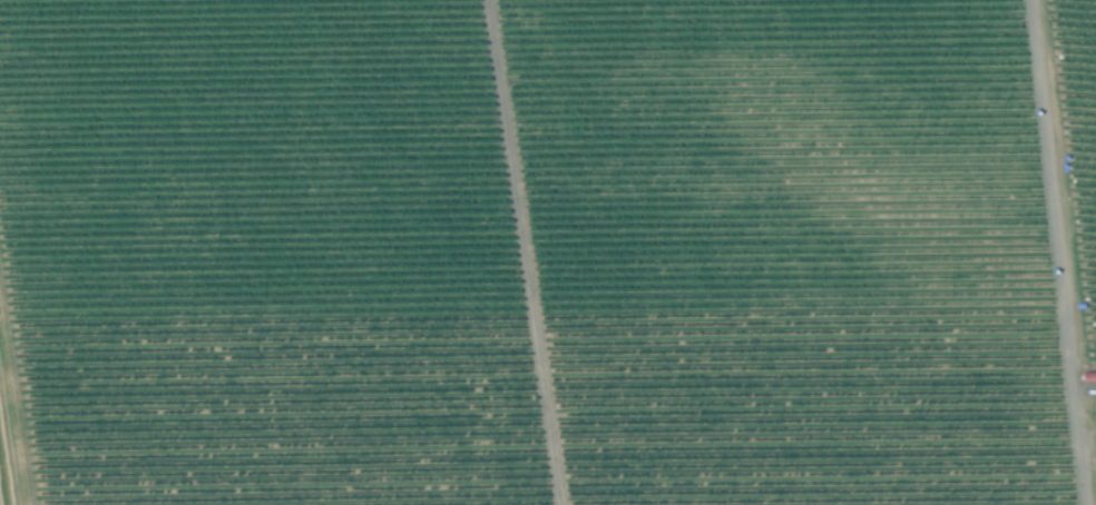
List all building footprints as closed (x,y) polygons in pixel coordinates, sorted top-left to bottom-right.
[(1084,372),(1095,372),(1095,382),(1084,382),(1084,372)]
